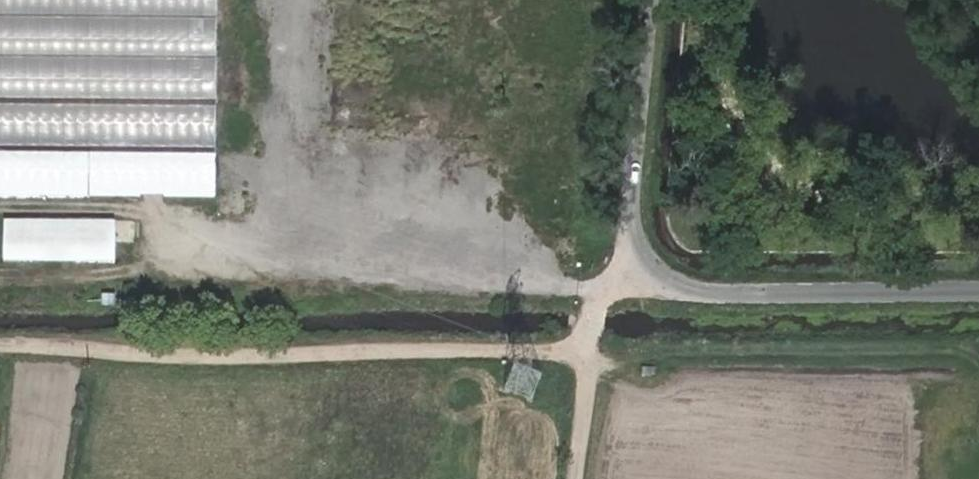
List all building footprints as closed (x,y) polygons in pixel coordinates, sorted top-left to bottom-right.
[(217,0),(0,0),(0,196),(214,199),(217,0)] [(117,213),(6,216),(7,260),(118,257),(117,213)] [(513,365),(506,394),(532,400),(539,371),(513,365)]
